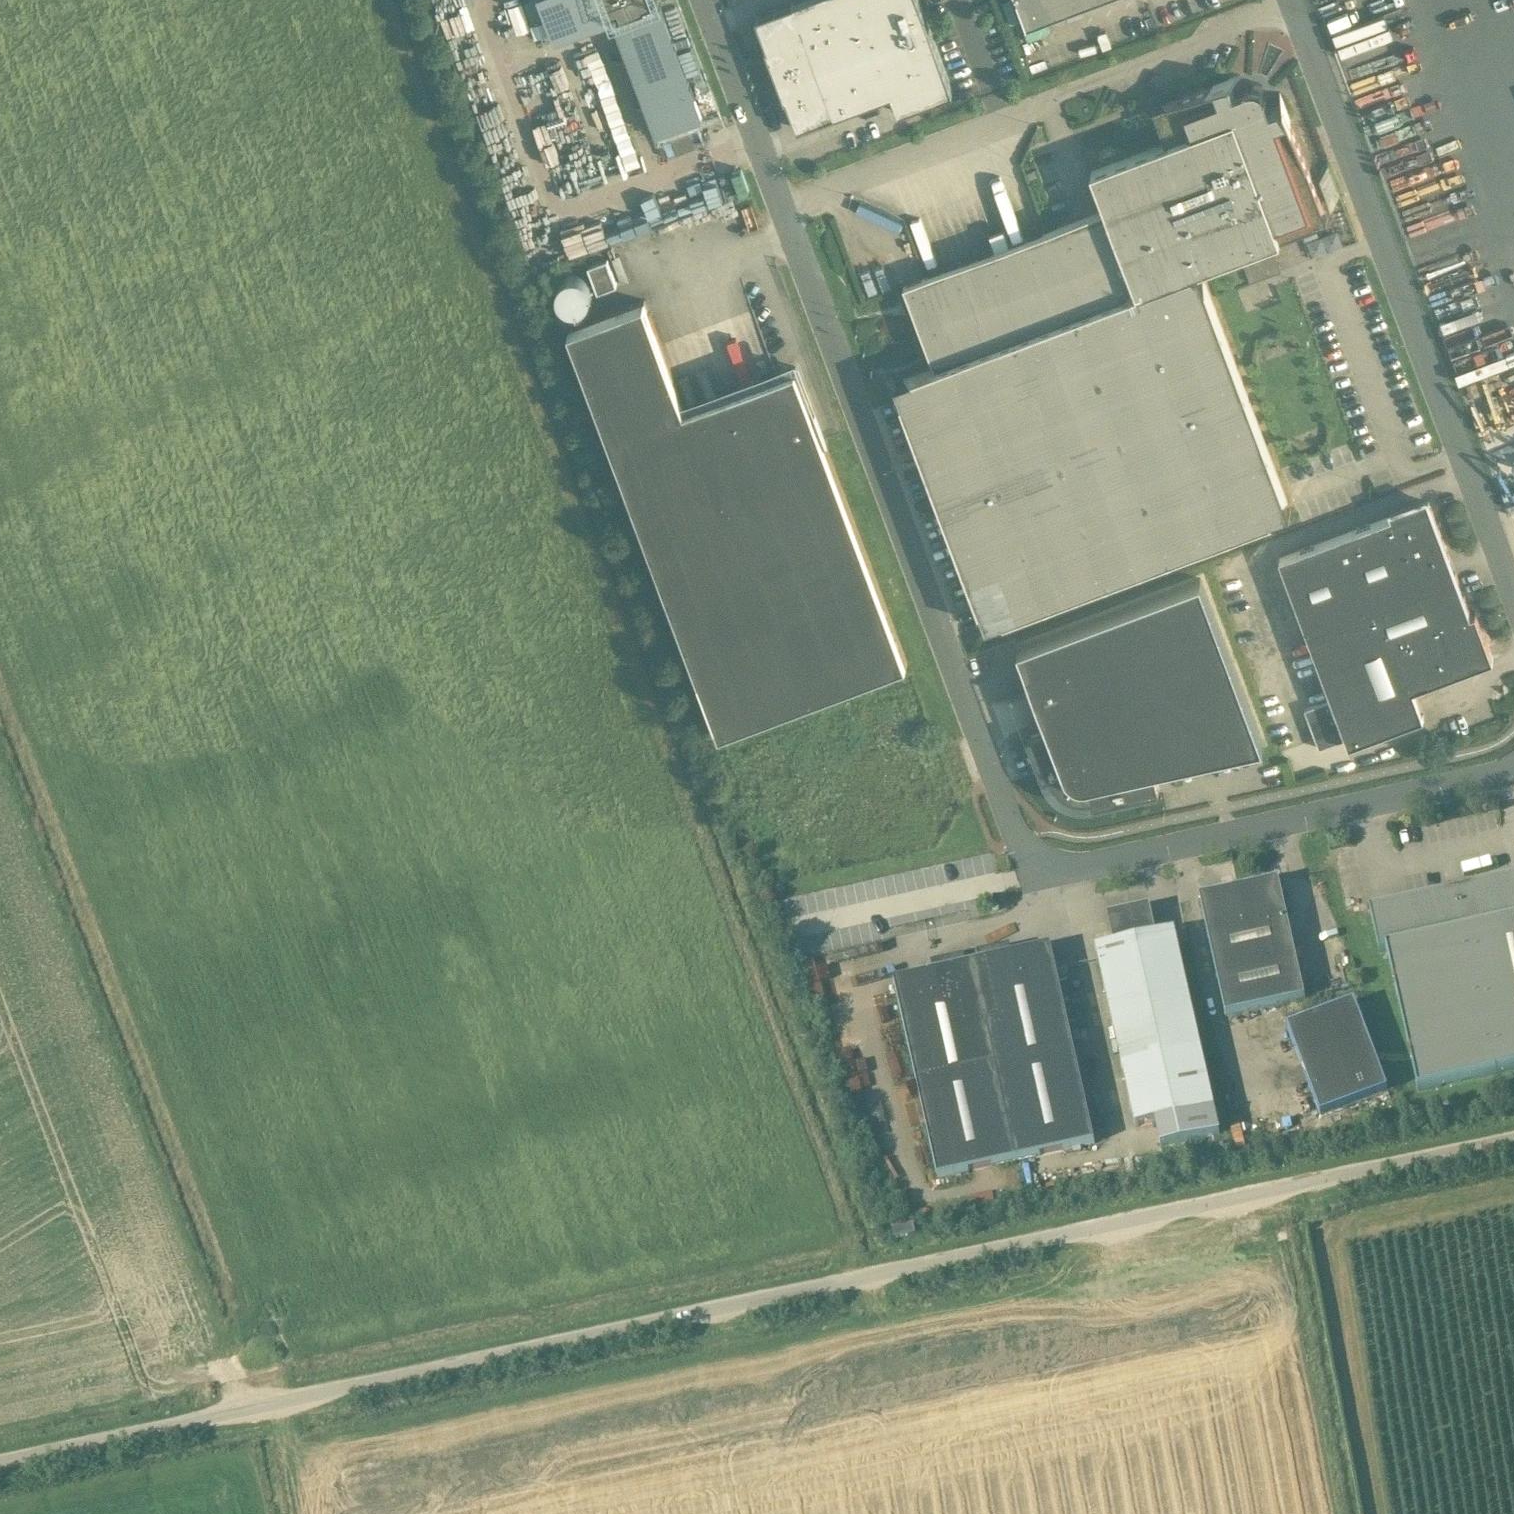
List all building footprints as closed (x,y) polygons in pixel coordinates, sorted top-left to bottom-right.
[(652,0),(540,0),(555,41),(611,20),(609,14),(618,11),(621,19),(615,22),(658,134),(702,117),(691,86),(685,88),(681,79),(687,77),(675,45),(670,47),(666,39),(672,36),(660,5),(654,7),(652,0)] [(793,4),(756,18),(767,48),(766,48),(766,50),(785,100),(786,100),(797,130),(836,115),(834,112),(891,91),(899,113),(953,94),(918,0),(804,0),(793,4)] [(1027,27),(1099,0),(1017,0),(1027,27)] [(1328,221),(1280,93),(1278,94),(1283,106),(1271,110),(1266,96),(1264,94),(1262,92),(1260,91),(1258,90),(1255,89),(1252,88),(1250,88),(1247,88),(1233,93),(1229,82),(1241,77),(1240,75),(1153,108),(1166,142),(1092,170),(1106,209),(904,285),(935,367),(895,382),(986,626),(1291,512),(1200,269),(1328,221)] [(1010,228),(997,233),(1002,248),(1016,243),(1010,228)] [(617,284),(607,258),(588,265),(598,291),(617,284)] [(591,293),(591,291),(591,290),(590,287),(590,285),(589,284),(588,281),(586,279),(585,278),(583,277),(582,276),(580,275),(577,274),(576,274),(573,274),(572,274),(570,274),(567,274),(566,275),(563,276),(562,277),(560,279),(559,281),(558,282),(557,284),(556,285),(555,288),(555,289),(555,292),(555,294),(556,295),(556,297),(557,299),(558,301),(559,302),(561,304),(563,306),(564,307),(566,308),(569,309),(570,309),(574,309),(577,309),(579,308),(580,308),(581,307),(584,306),(586,304),(586,303),(588,301),(589,298),(590,297),(590,295),(591,293)] [(907,663),(796,367),(685,409),(644,301),(569,330),(720,733),(907,663)] [(1349,745),(1424,718),(1414,690),(1493,660),(1476,613),(1471,614),(1429,503),(1279,558),(1339,718),(1335,719),(1328,701),(1305,709),(1320,747),(1343,739),(1339,729),(1343,728),(1349,745)] [(1264,746),(1201,579),(1018,648),(1048,729),(1028,737),(1044,780),(1050,777),(1052,781),(1054,784),(1056,787),(1058,790),(1061,792),(1064,794),(1067,796),(1070,798),(1072,799),(1076,800),(1077,800),(1081,801),(1083,801),(1087,801),(1090,800),(1092,800),(1094,806),(1159,792),(1154,770),(1264,746)] [(1513,1073),(1513,879),(1371,912),(1381,955),(1388,954),(1419,1094),(1513,1073)] [(1226,1018),(1266,1009),(1306,1001),(1280,882),(1252,888),(1249,880),(1238,885),(1240,891),(1200,900),(1226,1018)] [(1221,1138),(1215,1112),(1175,934),(1155,938),(1150,911),(1110,920),(1116,948),(1097,952),(1137,1130),(1157,1125),(1162,1151),(1221,1138)] [(939,1181),(1017,1164),(1096,1146),(1052,949),(1013,958),(1011,951),(978,958),(979,960),(966,963),(965,961),(932,968),(934,976),(895,984),(939,1181)] [(1319,1117),(1387,1092),(1354,1002),(1286,1027),(1319,1117)] [(896,1242),(917,1237),(914,1227),(894,1231),(896,1242)]
